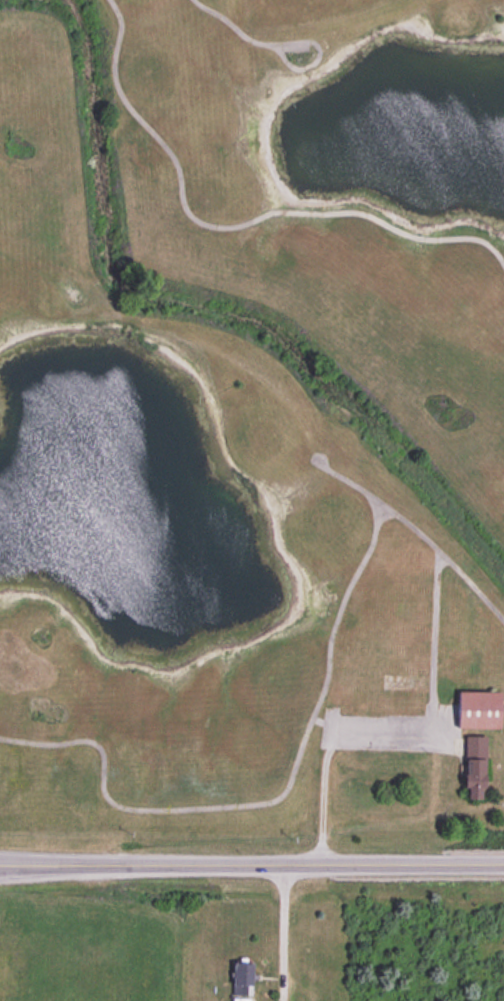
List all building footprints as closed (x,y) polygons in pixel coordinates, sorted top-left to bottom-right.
[(456,730),(499,730),(499,693),(456,693),(456,730)] [(463,801),(483,802),(485,738),(464,738),(463,801)] [(251,963),(232,963),(231,1000),(250,1000),(251,963)]
